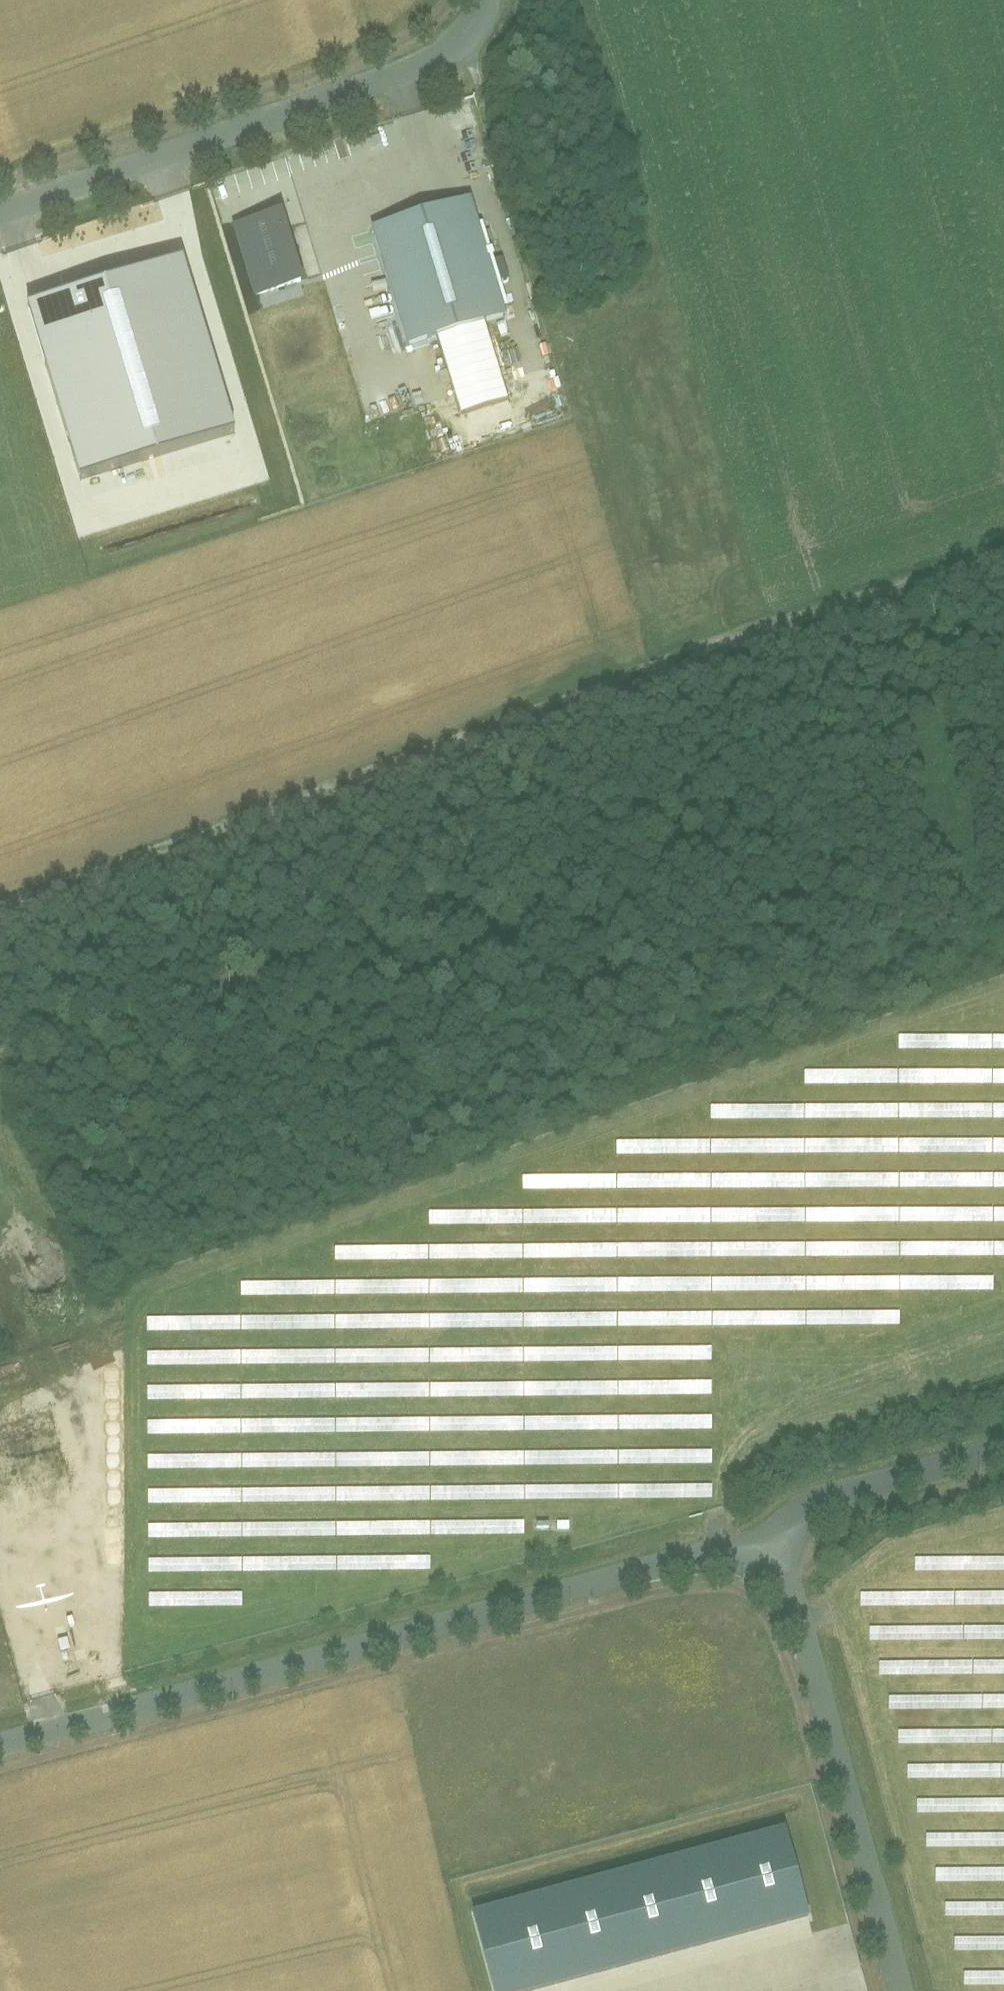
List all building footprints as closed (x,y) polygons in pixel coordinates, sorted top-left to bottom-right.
[(504,316),(467,202),(367,235),(405,349),(504,316)] [(302,288),(279,215),(230,229),(252,303),(302,288)] [(234,419),(181,246),(21,297),(73,466),(234,419)] [(784,1829),(468,1917),(488,1990),(547,1990),(809,1919),(784,1829)]
